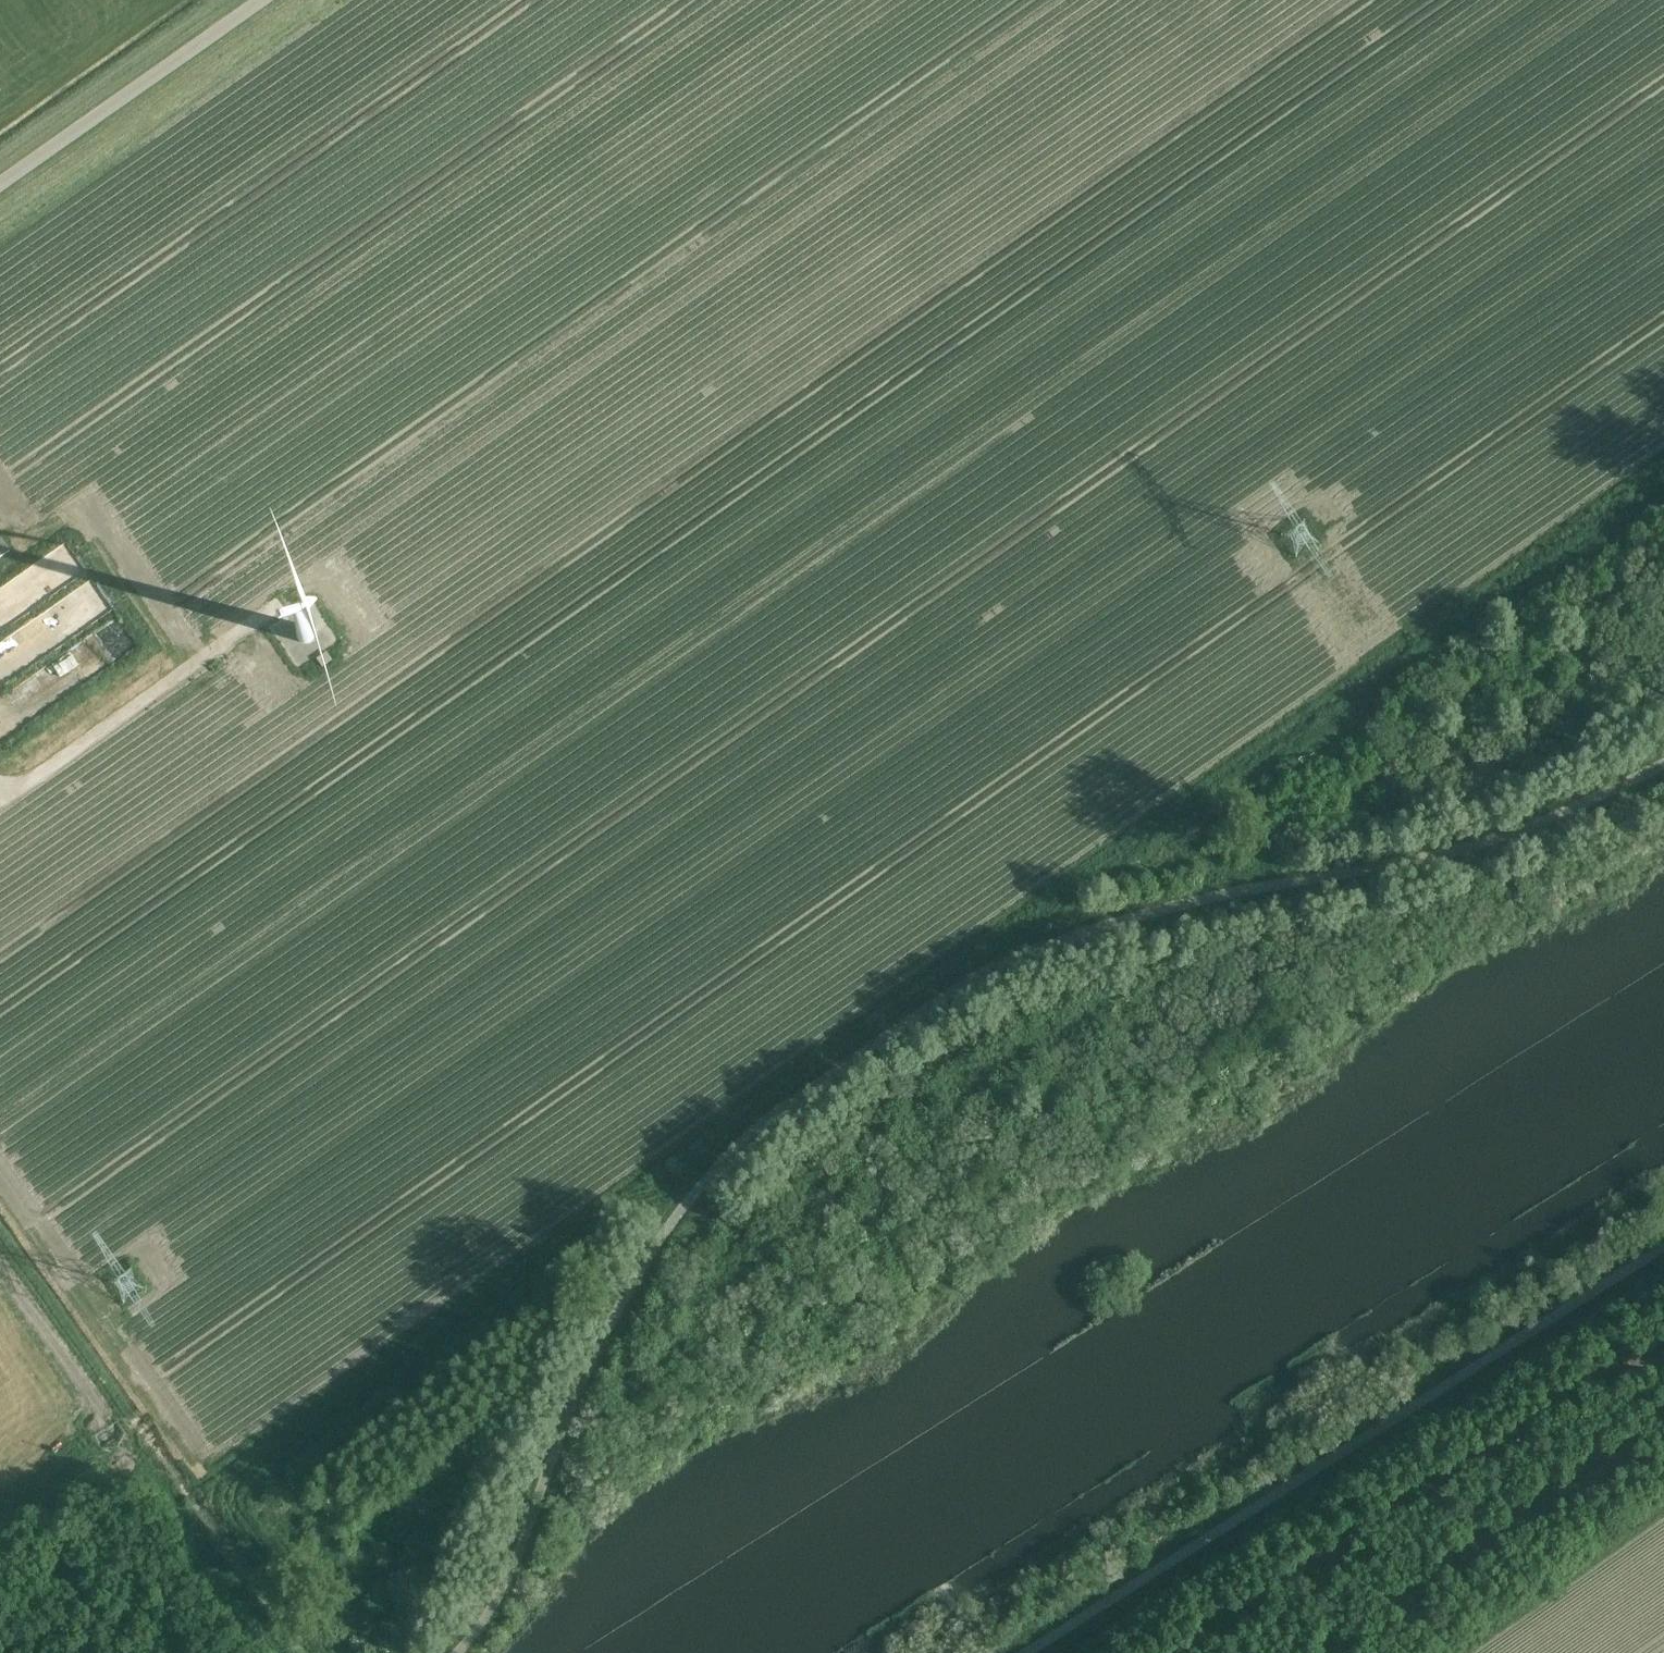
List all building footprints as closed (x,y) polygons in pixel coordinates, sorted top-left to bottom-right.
[(1175,9),(1181,23),(1196,16),(1191,3),(1175,9)] [(9,552),(0,539),(0,559),(9,552)] [(46,587),(80,566),(65,542),(31,563),(46,587)] [(54,639),(106,603),(91,581),(39,617),(54,639)] [(295,642),(315,640),(313,624),(294,626),(295,642)]
